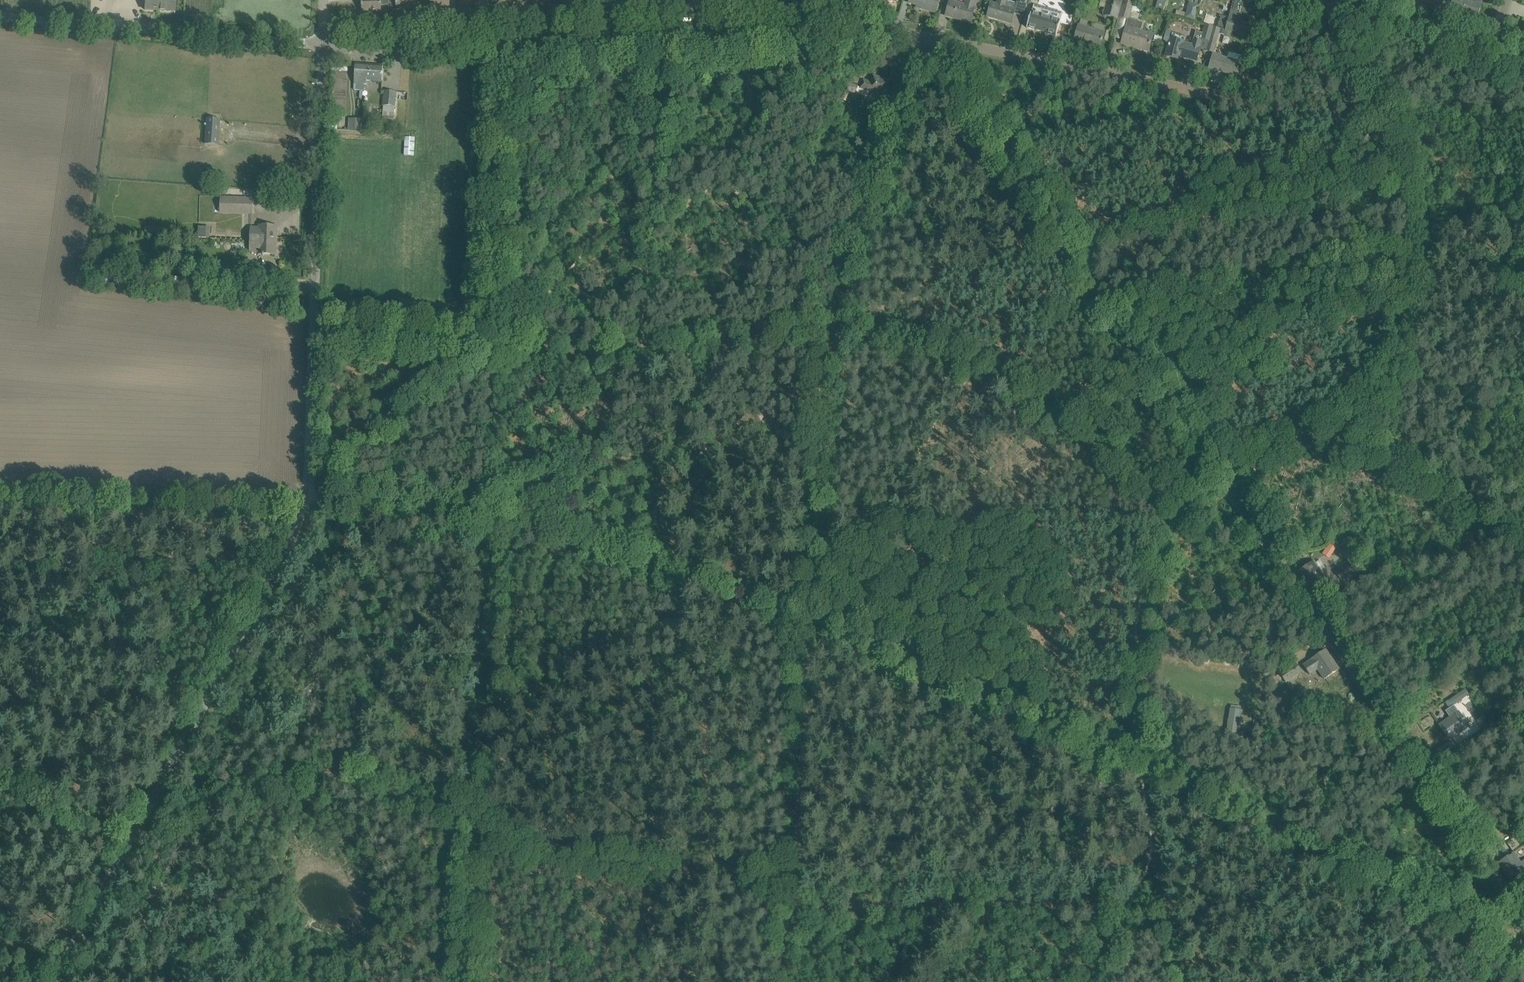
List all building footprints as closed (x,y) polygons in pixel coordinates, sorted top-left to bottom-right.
[(145,10),(174,11),(175,0),(145,0),(145,10)] [(362,12),(382,11),(381,6),(389,6),(389,0),(362,0),(362,12)] [(397,10),(416,9),(415,0),(396,0),(397,10)] [(921,8),(936,13),(939,0),(910,0),(909,3),(922,7),(921,8)] [(950,1),(946,16),(962,20),(962,19),(967,20),(967,21),(970,23),(975,8),(974,8),(976,0),(966,0),(965,5),(956,3),(957,0),(947,0),(950,1)] [(1006,0),(998,0),(997,5),(991,3),(988,16),(1011,23),(1015,10),(1016,5),(1015,3),(1006,0)] [(1103,15),(1118,20),(1123,2),(1117,0),(1107,0),(1103,15)] [(1128,20),(1129,19),(1134,3),(1124,0),(1123,0),(1123,2),(1118,20),(1113,37),(1121,39),(1126,20),(1128,20)] [(1155,10),(1163,12),(1167,0),(1158,0),(1155,10)] [(1425,6),(1433,8),(1434,6),(1439,8),(1440,4),(1441,0),(1427,0),(1425,6)] [(1468,2),(1469,0),(1453,0),(1450,11),(1463,16),(1468,2)] [(1468,2),(1463,16),(1476,20),(1483,0),(1476,0),(1475,4),(1468,2)] [(1196,19),(1200,5),(1191,2),(1187,16),(1196,19)] [(1031,13),(1030,18),(1027,28),(1048,33),(1052,19),(1039,16),(1042,7),(1034,5),(1032,13),(1031,13)] [(1225,30),(1228,21),(1216,17),(1213,26),(1221,28),(1225,30)] [(1252,24),(1229,17),(1228,21),(1225,30),(1232,32),(1248,37),(1252,24)] [(1143,23),(1129,19),(1128,20),(1123,40),(1122,43),(1137,48),(1138,46),(1138,45),(1141,46),(1141,47),(1149,49),(1152,41),(1153,35),(1141,32),(1143,23)] [(1213,26),(1205,24),(1201,39),(1209,41),(1213,26)] [(1078,29),(1076,39),(1093,43),(1092,46),(1100,48),(1101,42),(1102,42),(1103,40),(1102,40),(1103,37),(1104,33),(1087,28),(1079,26),(1078,29)] [(1221,28),(1213,26),(1209,41),(1206,50),(1214,52),(1219,34),(1224,36),(1224,37),(1230,38),(1232,32),(1225,30),(1221,28)] [(1167,29),(1164,42),(1169,44),(1172,31),(1167,29)] [(1183,54),(1183,56),(1183,57),(1197,61),(1202,41),(1193,38),(1191,45),(1183,43),(1185,37),(1172,33),(1166,56),(1178,60),(1180,54),(1183,54)] [(1227,59),(1213,55),(1209,68),(1237,76),(1241,63),(1242,57),(1229,53),(1227,59)] [(383,66),(356,64),(354,84),(355,84),(354,90),(365,91),(365,84),(366,84),(367,80),(382,82),(383,66)] [(519,71),(519,81),(532,80),(532,70),(519,71)] [(861,88),(858,87),(856,93),(867,97),(869,91),(885,96),(889,82),(874,76),(871,83),(864,81),(861,88)] [(846,90),(856,93),(858,86),(848,83),(846,90)] [(394,107),(395,107),(397,92),(384,91),(382,106),(384,106),(383,116),(393,117),(394,107)] [(349,129),(364,130),(364,118),(350,118),(349,129)] [(219,145),(221,120),(206,119),(205,144),(219,145)] [(414,155),(415,140),(405,139),(405,154),(414,155)] [(221,213),(252,214),(253,199),(222,198),(221,213)] [(277,227),(261,226),(260,229),(252,229),(251,240),(266,240),(266,238),(276,238),(277,227)] [(199,227),(199,237),(210,238),(210,227),(199,227)] [(276,238),(266,238),(266,240),(251,240),(251,250),(260,251),(260,254),(264,254),(274,254),(274,241),(276,241),(276,238)] [(1331,543),(1327,549),(1333,553),(1337,547),(1331,543)] [(1347,556),(1351,562),(1335,573),(1341,581),(1361,567),(1351,553),(1347,556)] [(1313,590),(1321,585),(1327,581),(1326,580),(1333,575),(1328,567),(1321,572),(1314,561),(1299,571),(1313,590)] [(1326,650),(1317,655),(1311,660),(1312,660),(1304,666),(1310,675),(1318,670),(1325,679),(1339,669),(1326,650)] [(1279,674),(1276,676),(1281,685),(1285,682),(1285,683),(1301,672),(1295,662),(1279,673),(1279,674)] [(1296,696),(1305,699),(1307,695),(1298,691),(1296,696)] [(1458,694),(1451,699),(1455,705),(1462,700),(1458,694)] [(1439,725),(1449,739),(1469,726),(1459,712),(1458,712),(1454,706),(1446,711),(1450,718),(1439,725)] [(1231,710),(1227,736),(1237,737),(1241,711),(1231,710)] [(1513,882),(1523,874),(1523,861),(1521,863),(1514,853),(1499,862),(1513,882)]
